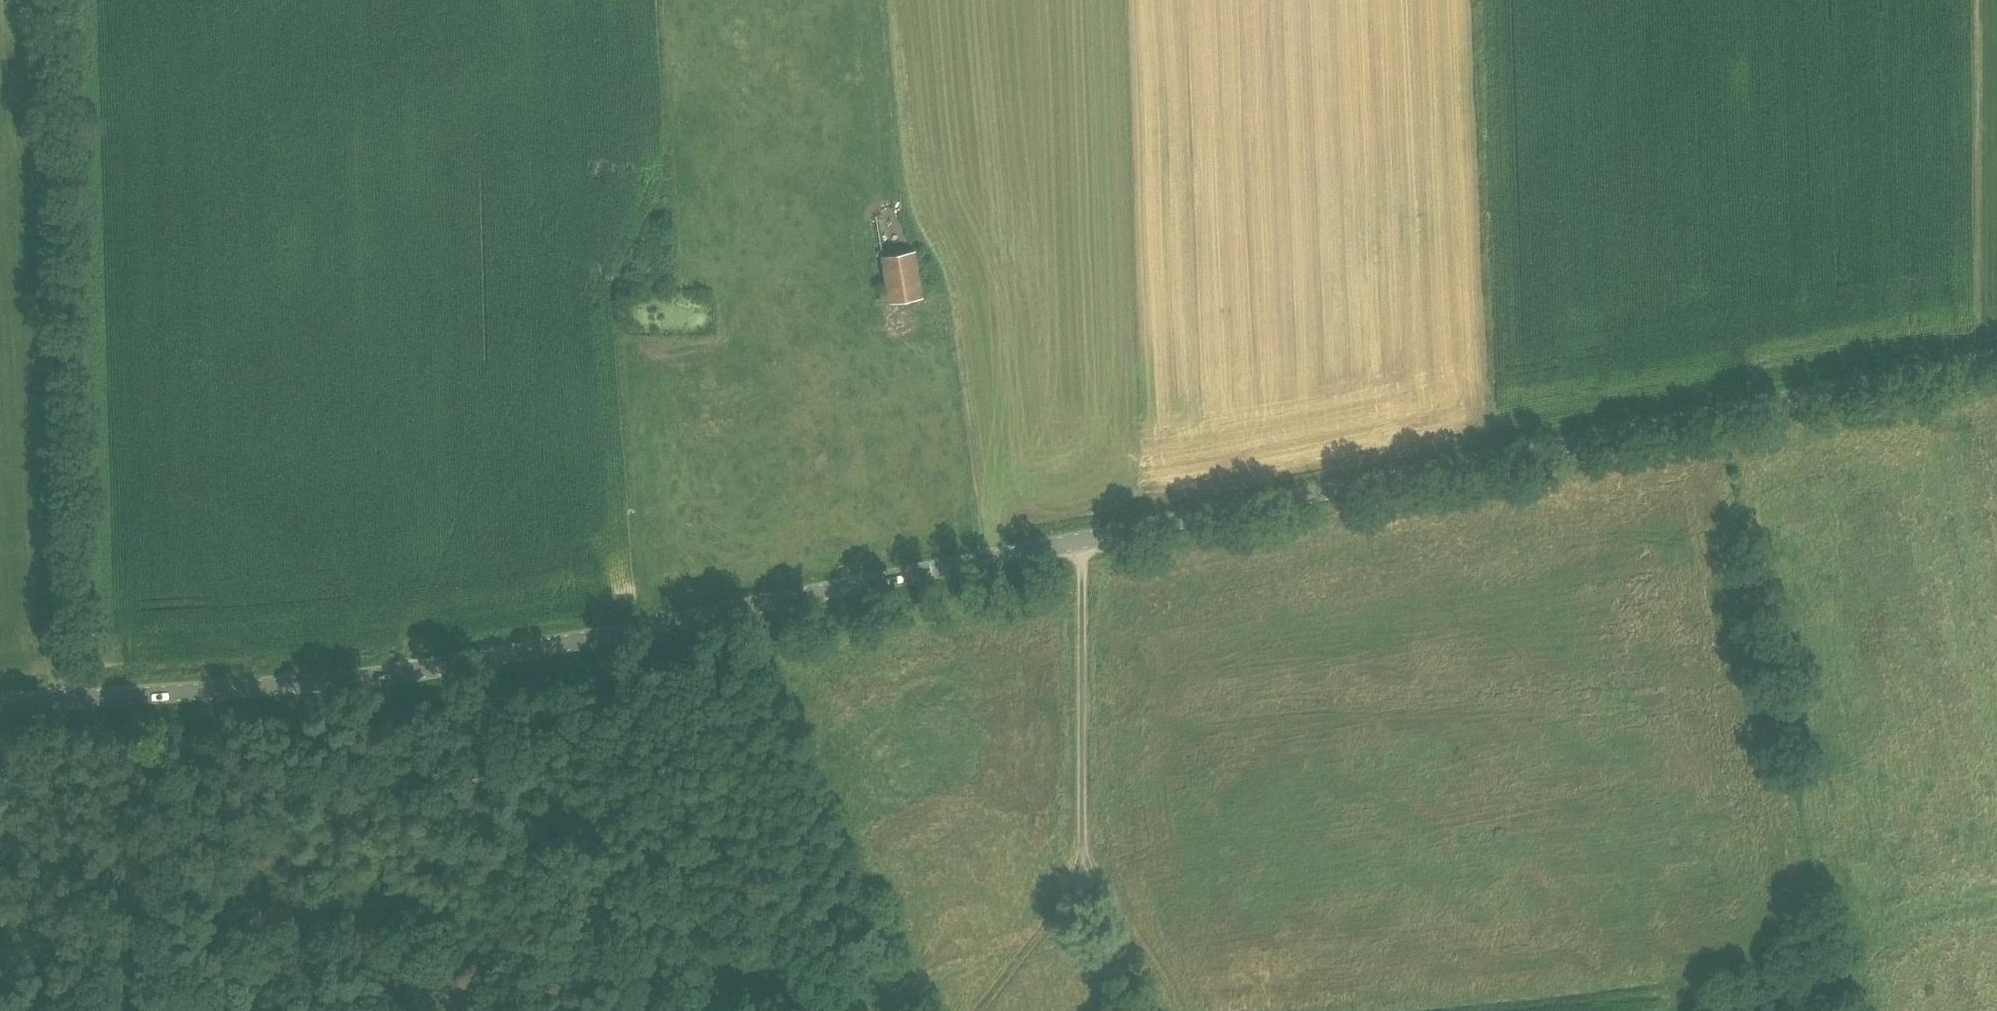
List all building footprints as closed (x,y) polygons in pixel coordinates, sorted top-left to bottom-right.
[(922,296),(914,250),(883,255),(890,291),(881,292),(883,303),(922,296)]
